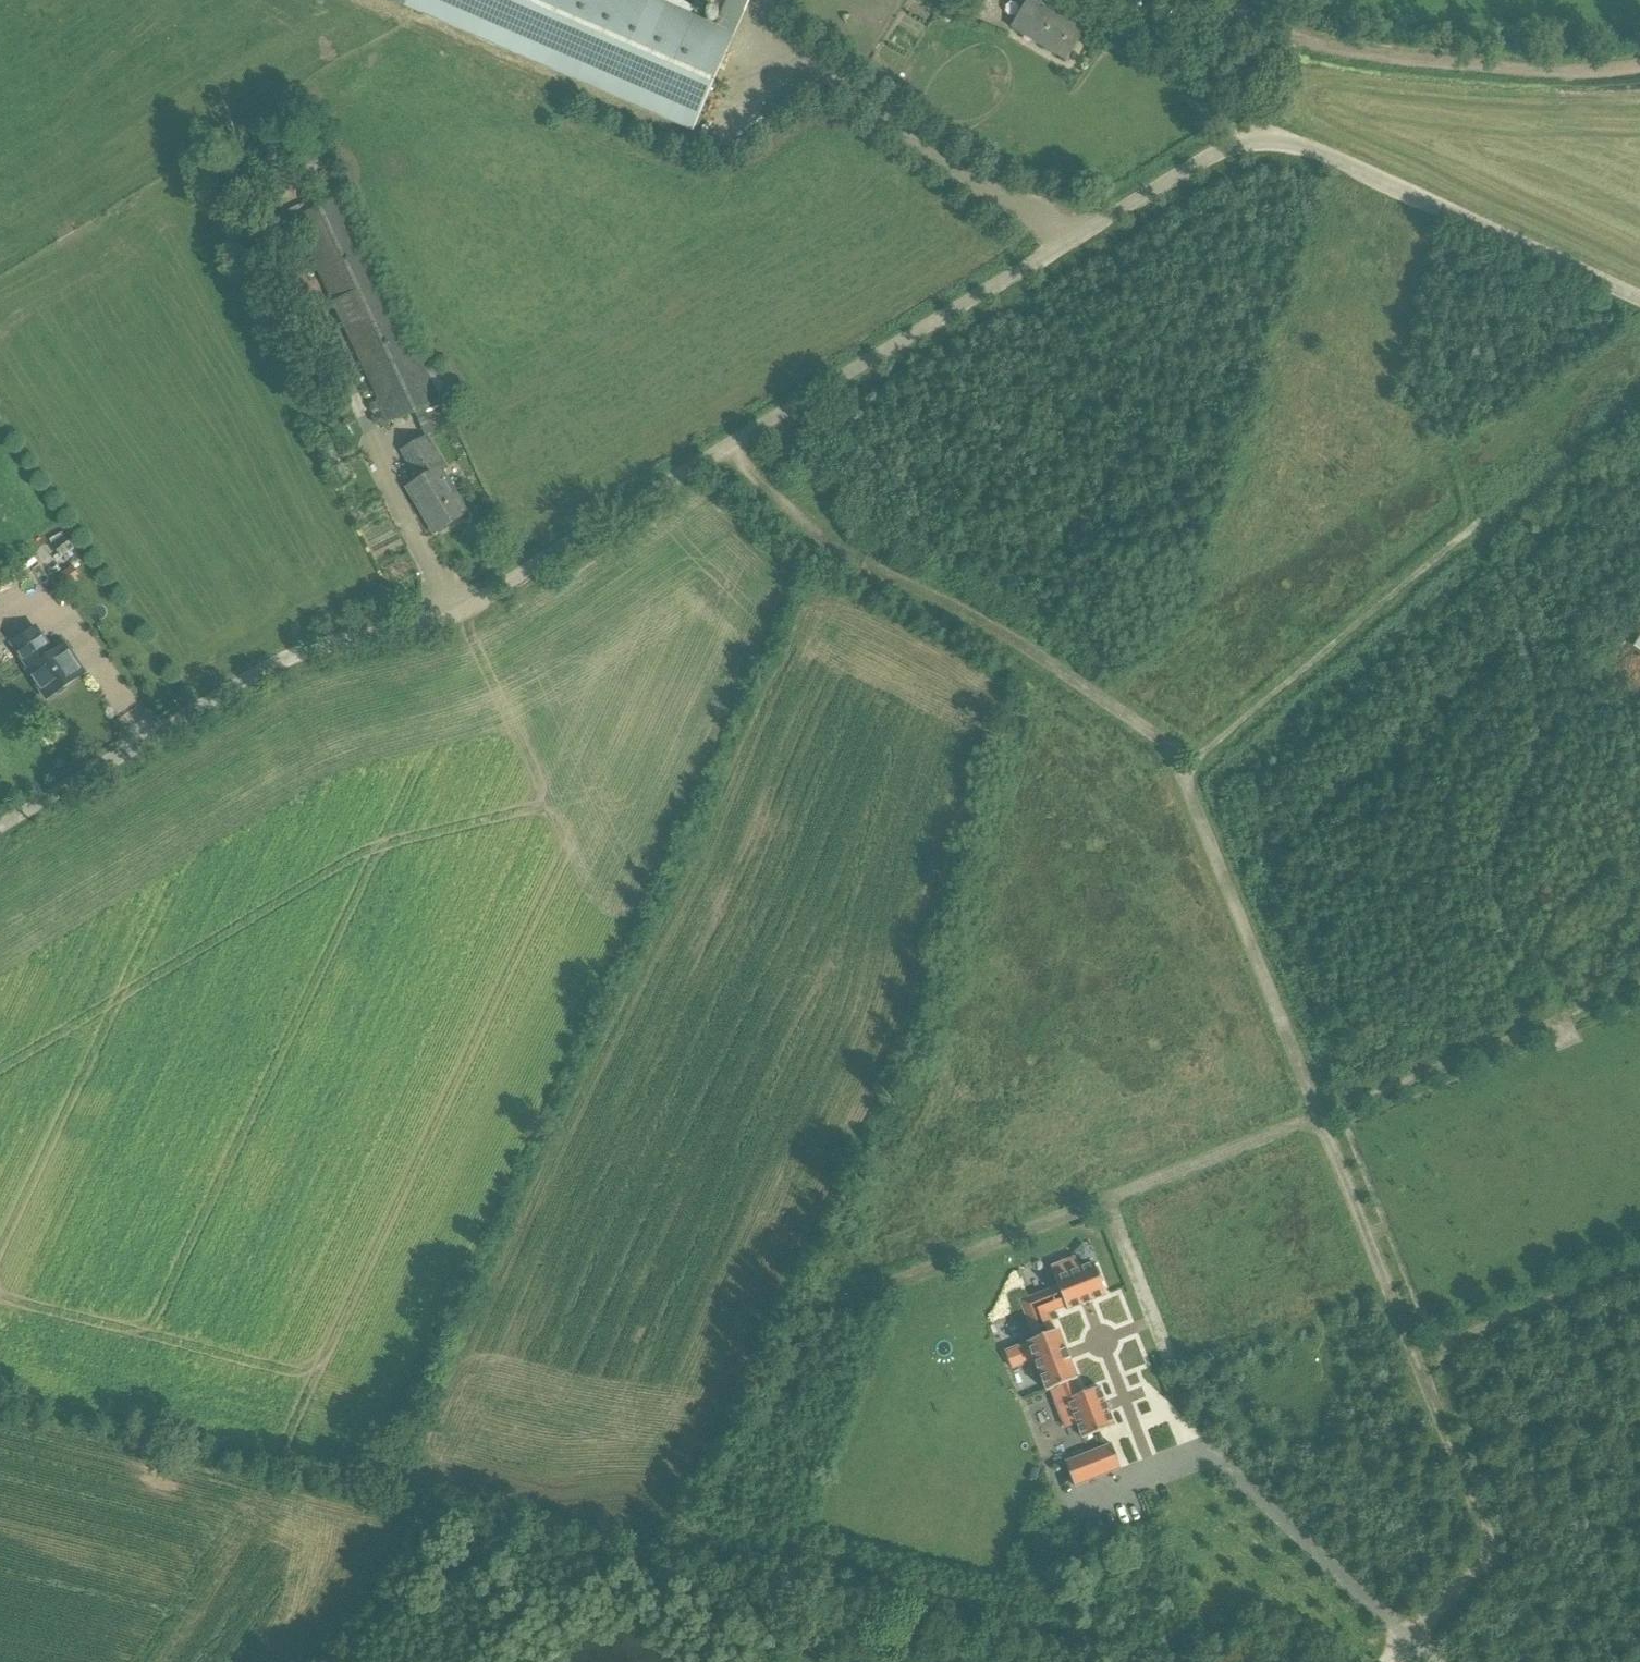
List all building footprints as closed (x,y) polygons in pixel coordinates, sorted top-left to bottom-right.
[(691,132),(735,34),(716,26),(657,0),(390,0),(691,132)] [(716,26),(735,34),(750,0),(728,0),(716,26)] [(1015,29),(1068,61),(1086,32),(1033,0),(1015,29)] [(286,154),(269,163),(274,173),(291,164),(286,154)] [(348,196),(295,221),(379,403),(372,406),(380,422),(387,426),(438,402),(348,196)] [(449,360),(431,369),(445,402),(464,393),(449,360)] [(428,412),(410,421),(418,435),(436,426),(428,412)] [(431,437),(403,454),(420,482),(410,488),(437,535),(469,516),(443,471),(449,467),(431,437)] [(79,578),(73,568),(58,578),(64,588),(79,578)] [(88,675),(66,644),(56,651),(40,628),(14,646),(29,669),(41,688),(41,693),(44,697),(48,698),(50,701),(59,695),(63,696),(71,691),(72,686),(88,675)] [(1079,1269),(1075,1257),(1051,1267),(1056,1278),(1055,1279),(1058,1287),(1026,1299),(1048,1313),(1066,1306),(1068,1310),(1083,1304),(1083,1305),(1091,1302),(1091,1301),(1106,1295),(1094,1263),(1079,1269)] [(1055,1331),(1048,1313),(1026,1299),(1029,1306),(1022,1309),(1034,1340),(1005,1351),(1012,1369),(1034,1361),(1046,1391),(1050,1390),(1073,1381),(1077,1379),(1070,1360),(1071,1359),(1067,1349),(1066,1349),(1058,1330),(1055,1331)] [(1079,1395),(1073,1381),(1050,1390),(1065,1428),(1077,1423),(1082,1438),(1115,1426),(1109,1410),(1106,1402),(1105,1402),(1099,1387),(1079,1395)] [(1111,1443),(1065,1462),(1075,1486),(1121,1468),(1111,1443)]
